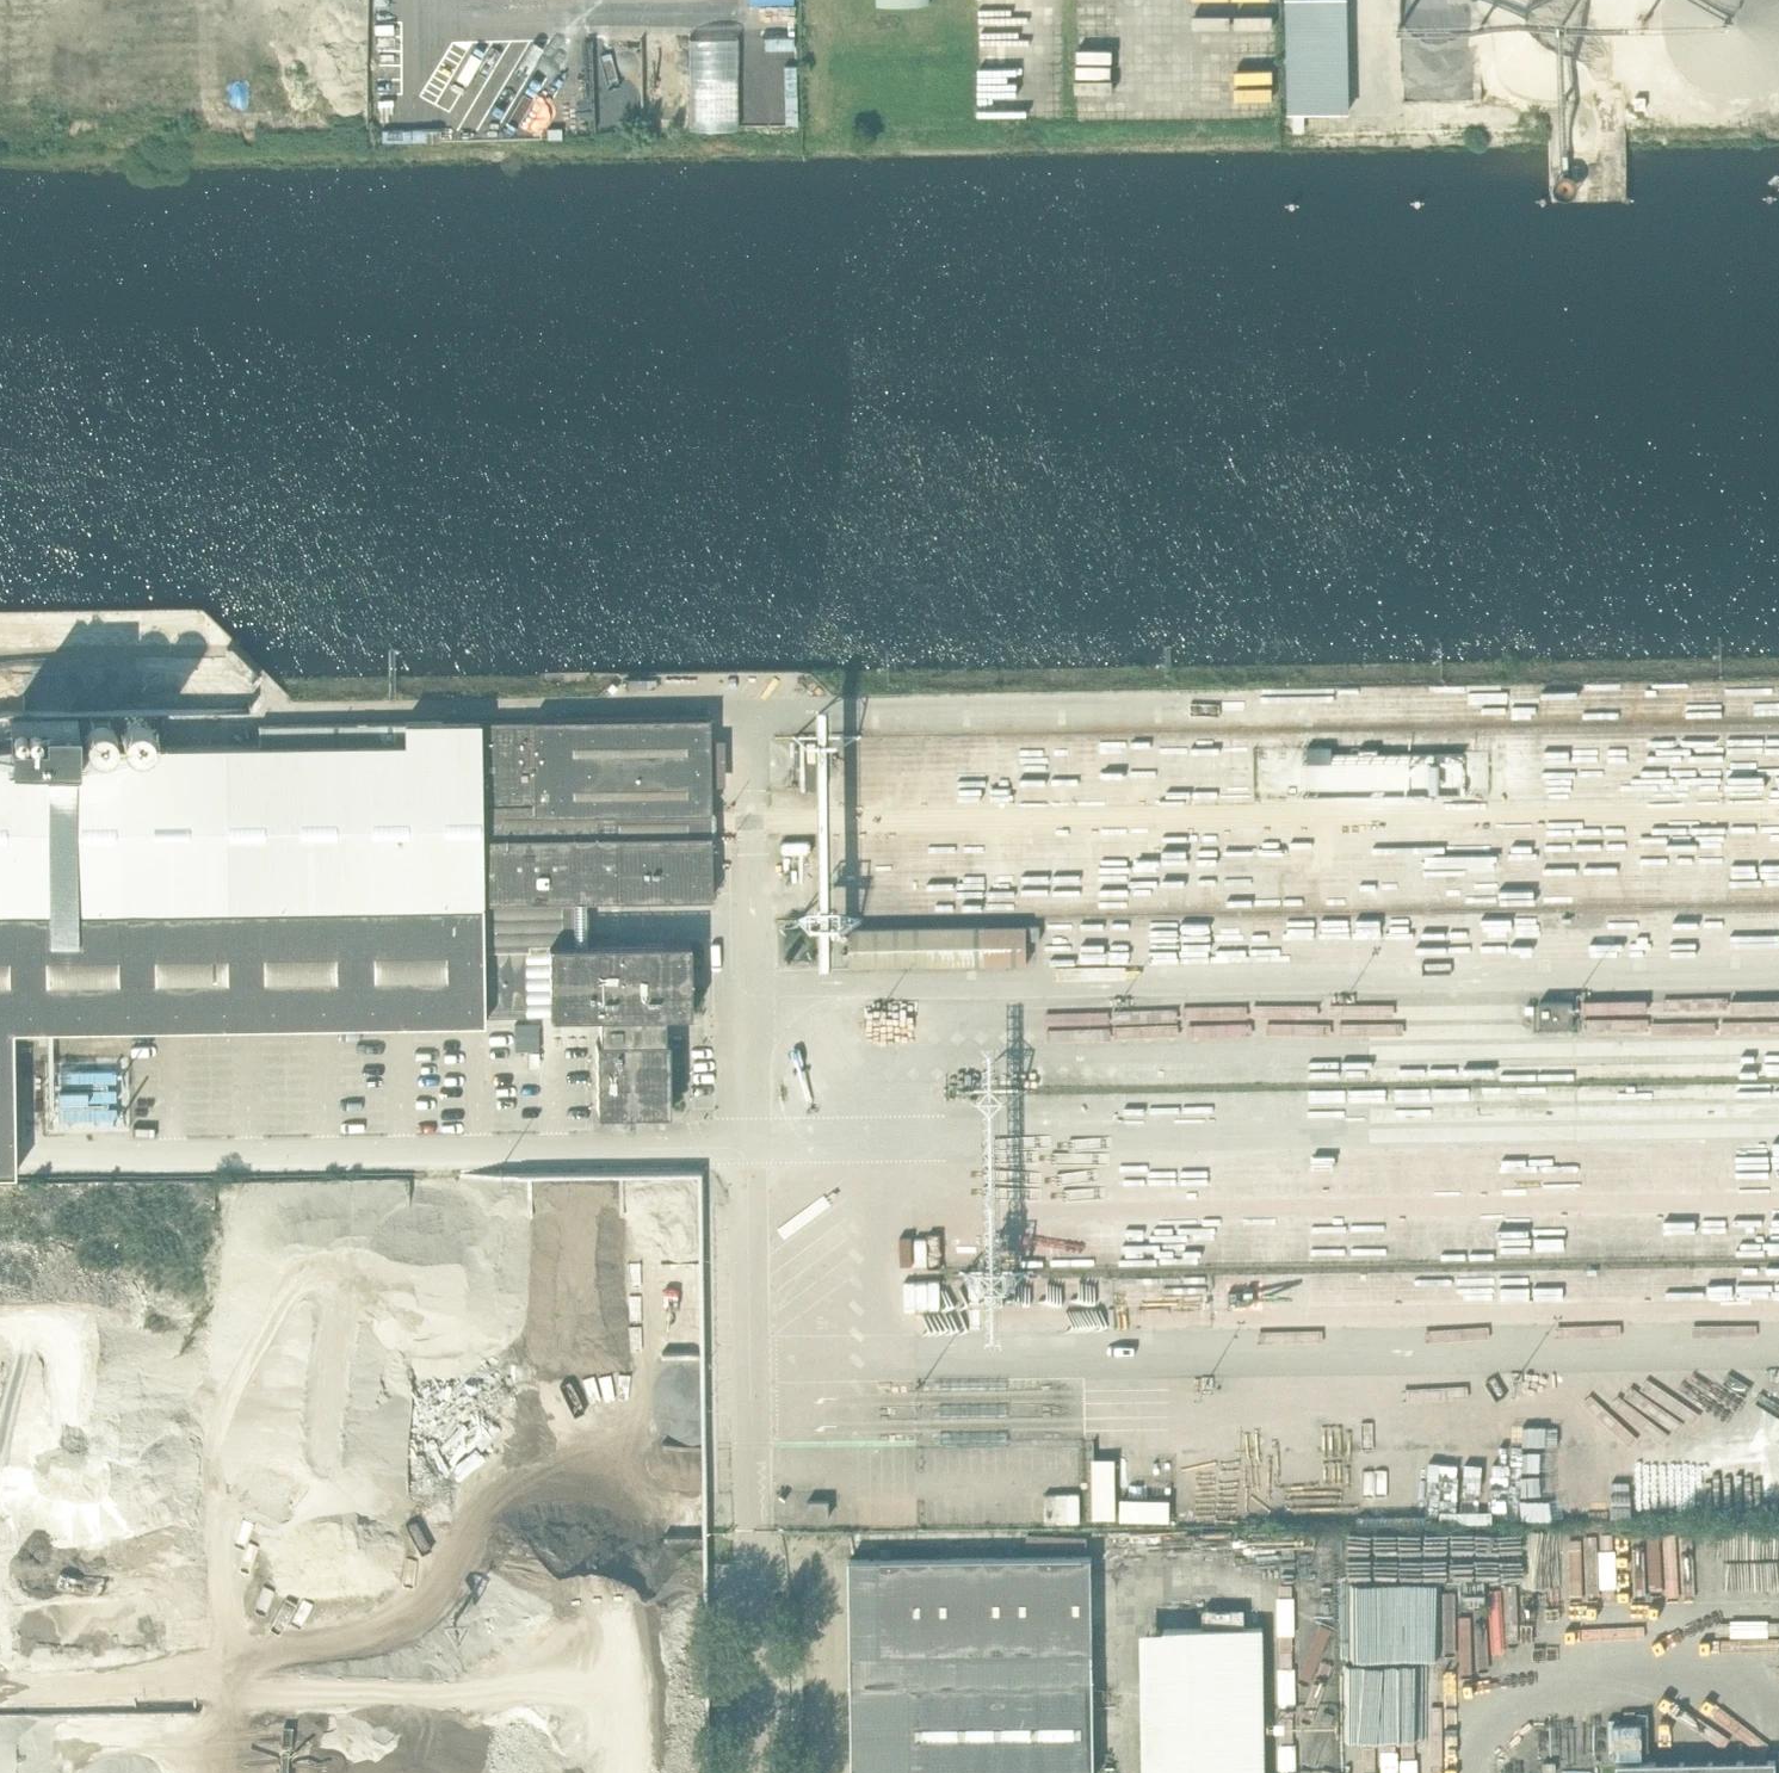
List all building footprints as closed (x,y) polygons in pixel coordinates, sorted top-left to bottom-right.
[(532,718),(532,719),(533,812),(588,811),(587,900),(713,898),(710,715),(532,718)] [(483,902),(482,812),(533,812),(532,719),(406,721),(259,722),(259,744),(79,746),(79,717),(11,719),(11,750),(0,750),(0,910),(483,902)] [(1333,747),(1327,746),(1308,746),(1308,762),(1332,762),(1333,747)] [(588,811),(533,812),(482,812),(483,902),(587,900),(588,811)] [(561,943),(587,943),(587,900),(483,902),(485,1007),(526,1006),(526,1016),(562,1016),(561,943)] [(483,902),(0,910),(0,1027),(14,1027),(485,1020),(485,1007),(483,902)] [(988,962),(987,925),(850,928),(850,965),(988,962)] [(1027,925),(987,925),(988,962),(1027,962),(1027,925)] [(690,941),(587,943),(561,943),(562,1016),(600,1015),(600,1040),(597,1040),(598,1112),(670,1111),(669,1039),(665,1039),(665,1032),(669,1031),(671,1028),(671,1024),(668,1022),(665,1020),(665,1014),(691,1014),(690,941)] [(1541,1026),(1573,1025),(1573,1000),(1540,1001),(1541,1026)] [(14,1027),(0,1027),(0,1174),(16,1174),(14,1027)] [(830,1499),(808,1500),(808,1515),(830,1515),(830,1499)] [(854,1772),(1095,1772),(1093,1679),(1094,1651),(1092,1555),(875,1558),(851,1559),(852,1654),(853,1682),(854,1772)] [(1166,1629),(1167,1772),(1267,1772),(1264,1628),(1166,1629)] [(1617,1761),(1618,1772),(1777,1772),(1776,1759),(1617,1761)]
